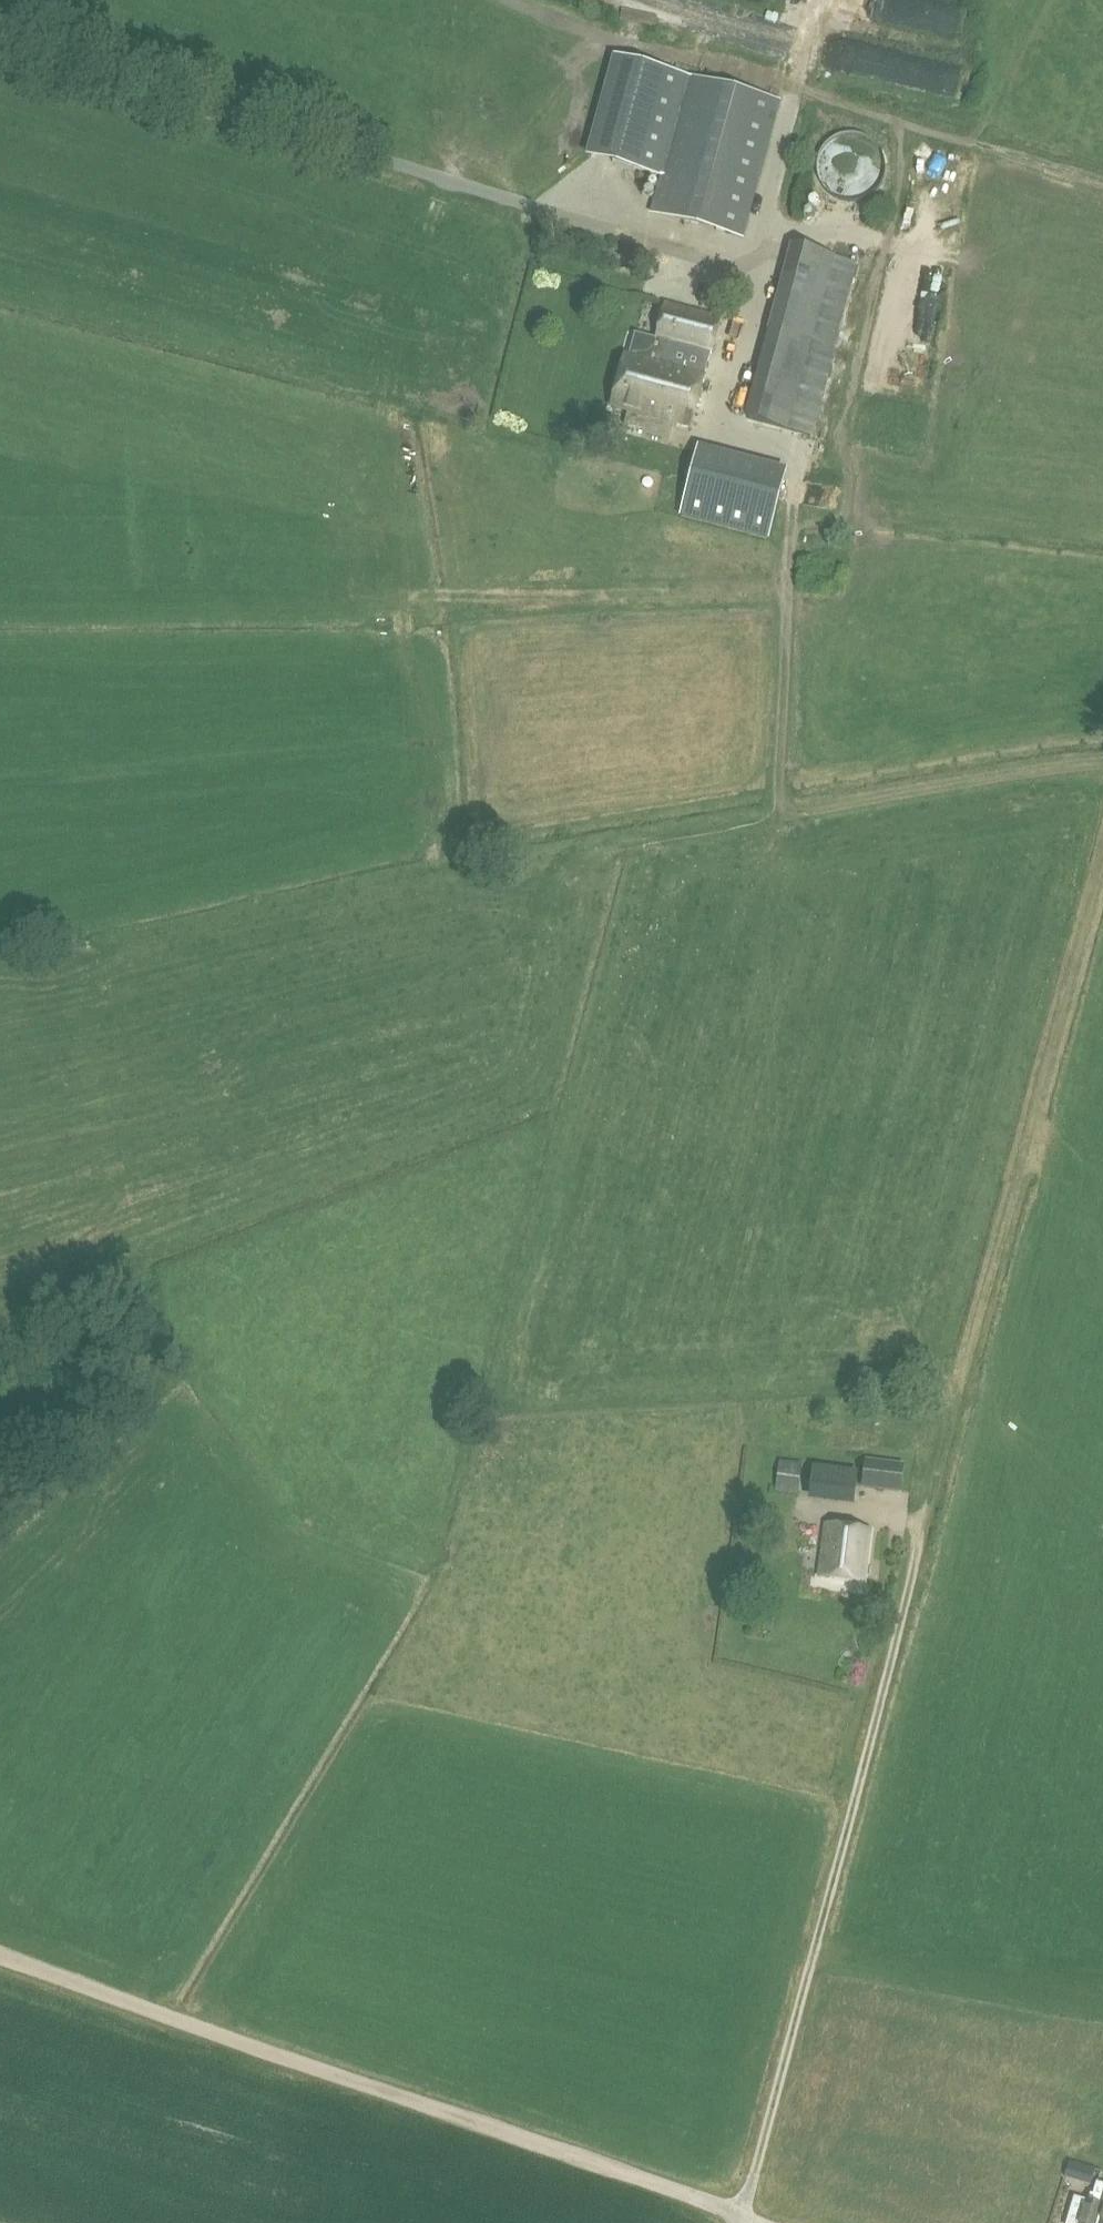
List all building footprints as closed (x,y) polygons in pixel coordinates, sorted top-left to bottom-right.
[(934,0),(910,0),(908,4),(928,13),(934,0)] [(616,56),(590,154),(661,172),(650,214),(744,238),(780,99),(616,56)] [(875,142),(869,138),(862,134),(854,133),(847,133),(839,134),(832,138),(826,142),(821,149),(817,156),(816,163),(816,171),(817,179),(820,186),(825,192),(831,197),(838,200),(845,202),(852,202),(860,201),(866,199),(873,194),(878,189),(882,183),(884,176),(885,169),(885,162),(883,154),(879,148),(875,142)] [(745,418),(811,435),(857,262),(790,245),(745,418)] [(939,297),(942,274),(914,270),(901,372),(919,375),(930,295),(939,297)] [(722,318),(664,303),(654,340),(650,339),(645,360),(625,354),(611,407),(692,428),(705,374),(664,364),(669,346),(712,357),(722,318)] [(784,474),(698,452),(681,516),(768,539),(784,474)] [(796,1495),(800,1463),(780,1460),(776,1492),(796,1495)] [(903,1465),(866,1460),(863,1487),(900,1491),(903,1465)] [(808,1498),(852,1505),(858,1473),(814,1465),(808,1498)] [(870,1530),(826,1524),(819,1577),(863,1583),(870,1530)] [(1083,2165),(1078,2181),(1091,2185),(1096,2169),(1083,2165)] [(1085,2200),(1079,2222),(1102,2222),(1102,2206),(1085,2200)]
